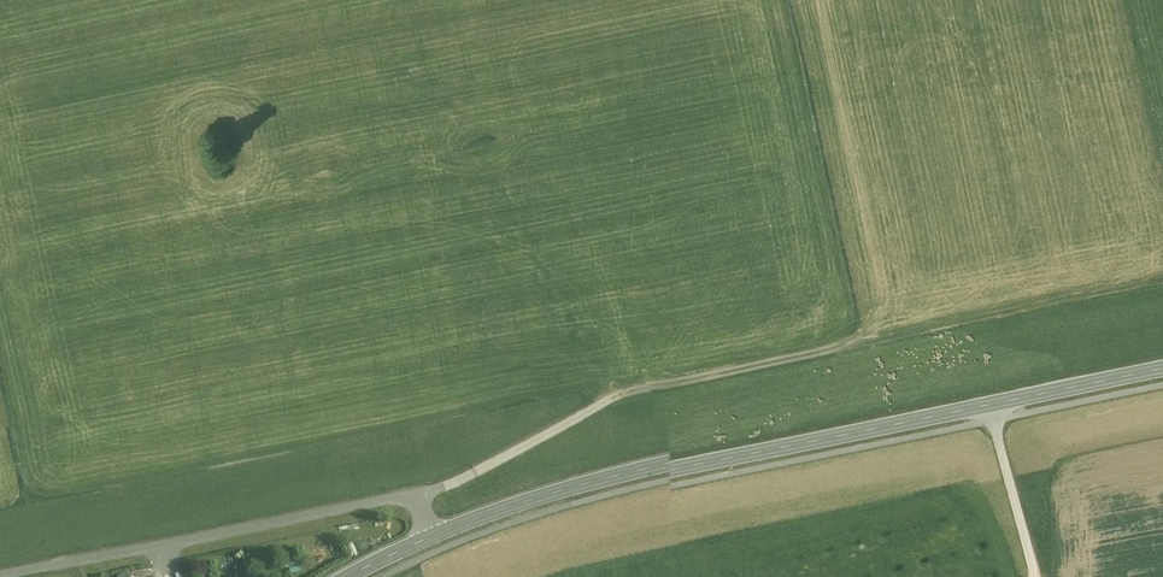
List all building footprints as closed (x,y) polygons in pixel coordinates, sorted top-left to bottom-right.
[(1072,394),(1074,401),(1091,397),(1089,390),(1072,394)] [(282,569),(286,576),(299,570),(295,562),(282,569)]
